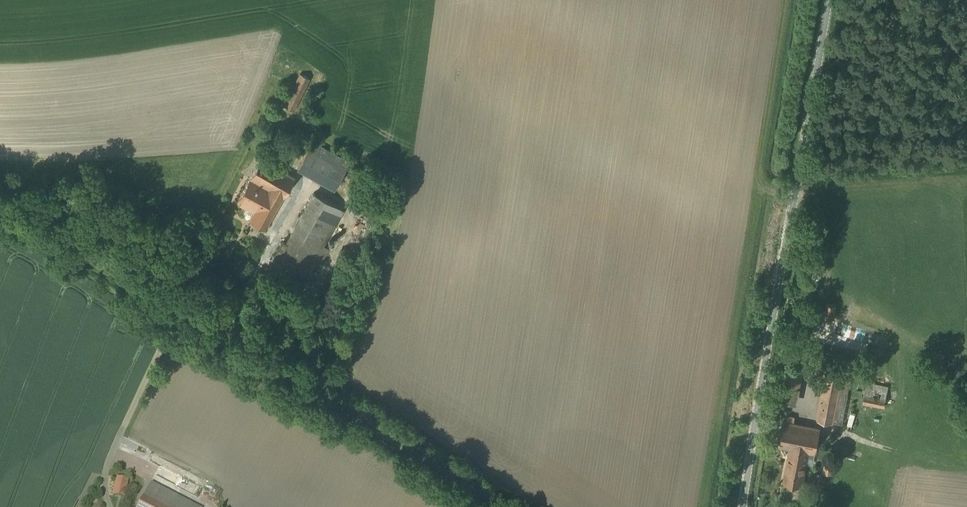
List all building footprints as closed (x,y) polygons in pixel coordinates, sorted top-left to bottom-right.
[(312,82),(300,76),(284,107),(297,113),(312,82)] [(348,161),(315,141),(298,170),(332,189),(348,161)] [(295,177),(260,158),(237,202),(254,211),(246,225),(265,234),(295,177)] [(342,211),(314,196),(277,265),(315,285),(334,249),(325,244),(342,211)] [(834,307),(822,305),(820,317),(832,319),(834,307)] [(800,367),(785,365),(779,403),(794,405),(800,367)] [(853,372),(826,367),(816,421),(842,426),(853,372)] [(887,388),(868,384),(864,405),(884,409),(887,388)] [(823,429),(784,422),(779,447),(792,449),(786,484),(805,487),(811,455),(818,456),(823,429)] [(153,484),(141,506),(196,506),(153,484)]
